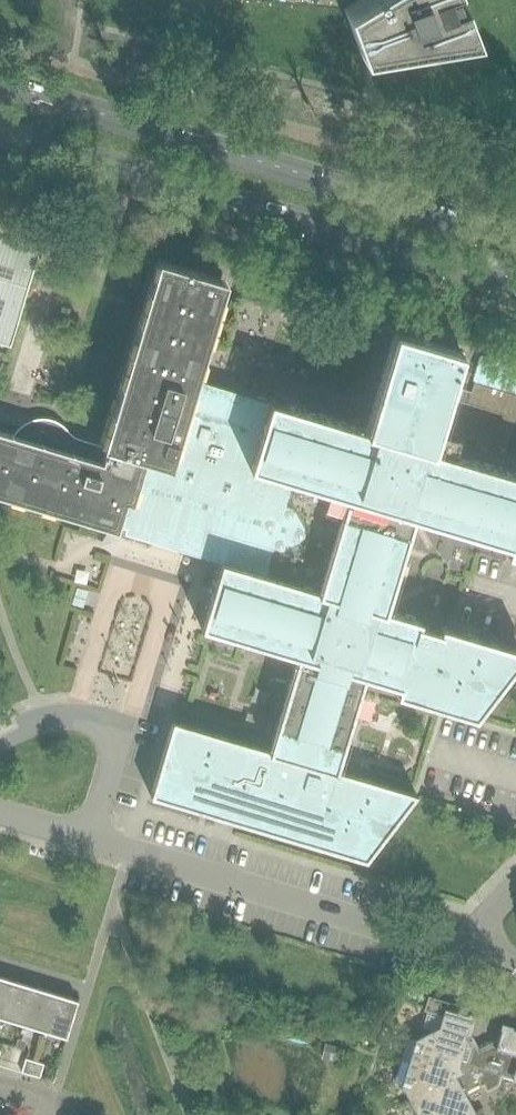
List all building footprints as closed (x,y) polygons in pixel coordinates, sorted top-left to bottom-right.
[(344,8),(361,54),(475,36),(461,0),(358,0),(344,8)] [(9,344),(45,226),(0,212),(0,341),(9,344)] [(157,260),(102,445),(79,438),(74,436),(71,434),(68,431),(66,429),(64,426),(63,425),(61,424),(57,422),(54,420),(51,419),(47,418),(41,418),(38,418),(34,419),(31,420),(0,410),(0,497),(117,532),(120,526),(125,506),(131,508),(142,467),(171,476),(198,380),(225,280),(157,260)] [(268,401),(198,380),(171,476),(142,467),(131,508),(125,506),(120,526),(125,527),(124,533),(220,562),(201,627),(298,656),(270,750),(337,770),(365,676),(385,609),(413,515),(433,448),(462,351),(395,331),(366,428),(269,399),(268,401)] [(474,380),(515,392),(515,367),(481,357),(474,380)] [(433,448),(413,515),(508,544),(505,552),(515,555),(515,473),(433,448)] [(385,609),(365,676),(398,686),(396,694),(475,718),(515,664),(515,648),(440,626),(439,631),(419,625),(420,620),(385,609)] [(270,750),(173,721),(150,796),(366,860),(416,794),(337,770),(270,750)] [(0,977),(0,1018),(1,1018),(12,980),(0,977)] [(34,987),(12,980),(1,1018),(23,1025),(34,987)] [(56,994),(34,987),(23,1025),(45,1032),(56,994)] [(78,1000),(56,994),(45,1032),(67,1038),(78,1000)] [(502,1025),(498,1038),(480,1048),(465,1044),(474,1016),(465,1014),(466,1007),(429,996),(424,1010),(443,1014),(442,1016),(445,1023),(416,1039),(408,1037),(395,1082),(401,1083),(418,1114),(486,1114),(481,1107),(474,1111),(466,1095),(482,1087),(486,1093),(500,1086),(503,1075),(515,1079),(515,1029),(502,1025)] [(35,1062),(26,1059),(22,1073),(31,1075),(35,1062)] [(35,1062),(31,1075),(40,1078),(44,1065),(35,1062)]
